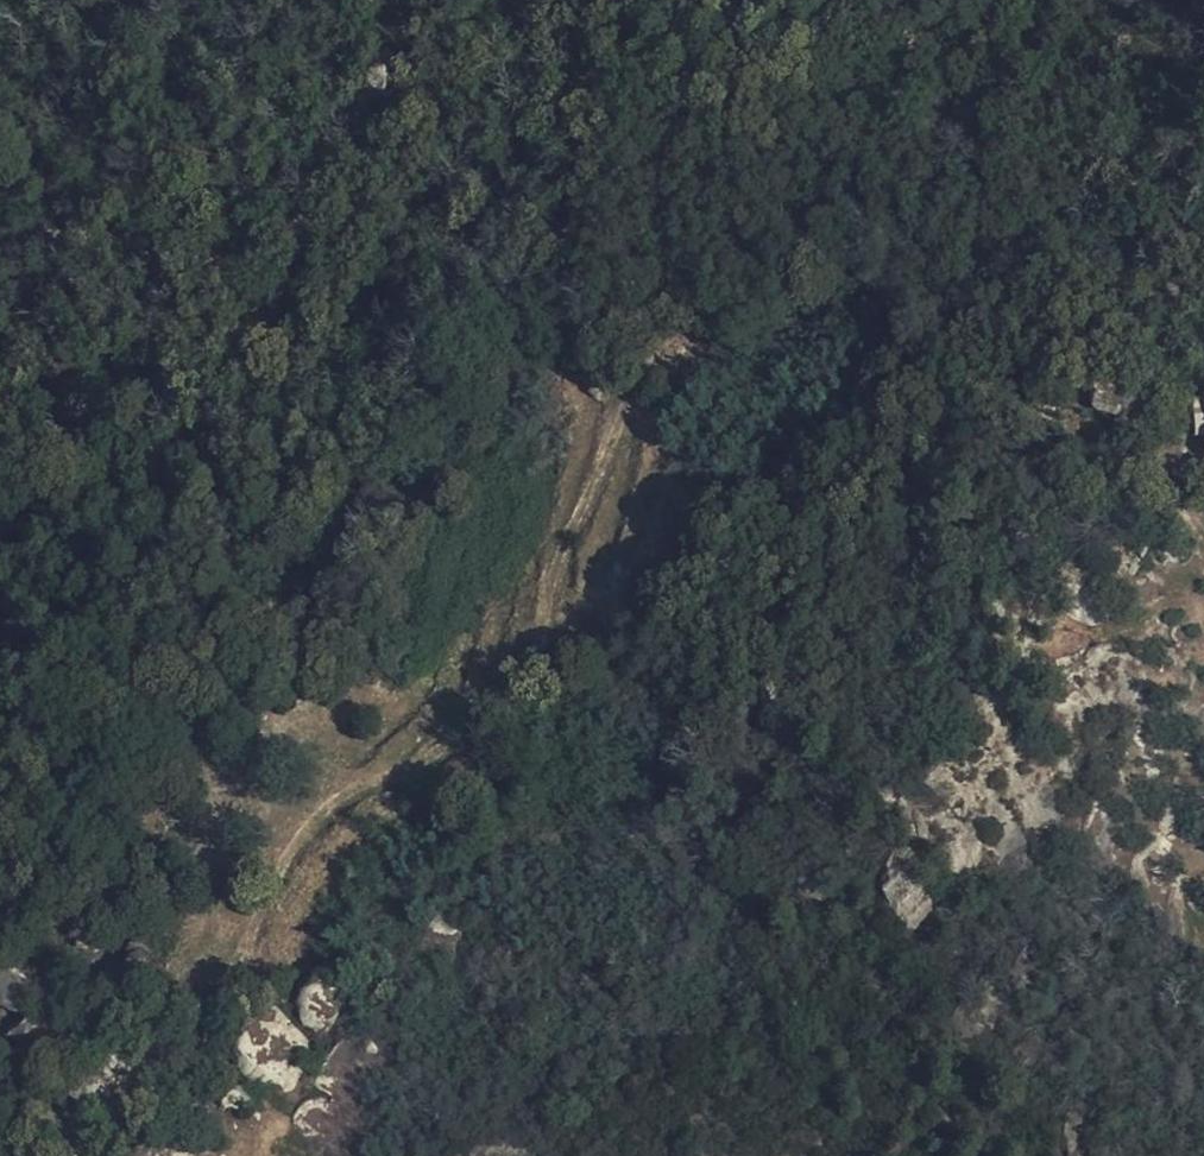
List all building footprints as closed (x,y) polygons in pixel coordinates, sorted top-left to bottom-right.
[(19,976),(0,973),(0,1003),(14,1005),(19,976)]
